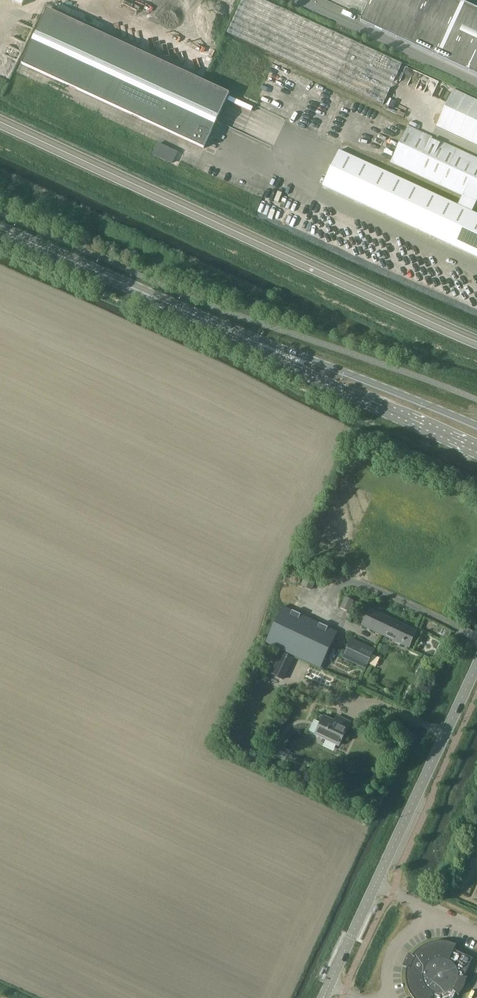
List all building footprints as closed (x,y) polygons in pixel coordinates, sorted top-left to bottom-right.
[(394,111),(413,70),(262,0),(242,0),(227,34),(394,111)] [(360,22),(476,76),(476,9),(457,0),(370,0),(360,22)] [(204,149),(217,121),(229,94),(47,9),(22,64),(204,149)] [(454,90),(436,127),(476,146),(476,101),(454,90)] [(322,187),(476,257),(476,215),(472,212),(476,203),(476,159),(408,127),(391,163),(462,196),(458,206),(339,151),(322,187)] [(158,144),(153,154),(164,159),(169,149),(158,144)] [(302,586),(312,590),(315,582),(305,578),(302,586)] [(343,602),(340,608),(346,611),(349,605),(343,602)] [(320,669),(336,635),(337,633),(283,607),(266,644),(320,669)] [(361,626),(382,635),(391,639),(392,637),(402,642),(401,644),(408,647),(416,631),(369,609),(361,626)] [(365,669),(374,650),(351,639),(343,658),(365,669)] [(371,663),(376,665),(380,657),(375,654),(371,663)] [(349,722),(336,717),(334,722),(323,717),(315,735),(338,746),(349,722)] [(412,956),(415,958),(414,960),(413,962),(412,964),(411,966),(410,968),(407,967),(406,971),(406,975),(406,978),(406,982),(407,986),(408,989),(410,993),(412,996),(413,997),(454,997),(456,993),(458,996),(459,995),(458,995),(460,992),(462,990),(464,987),(465,984),(466,981),(466,978),(467,978),(467,977),(464,977),(473,958),(454,949),(456,945),(453,943),(449,942),(445,941),(441,941),(438,941),(434,942),(430,943),(427,944),(423,946),(420,948),(417,950),(415,953),(412,956)]
